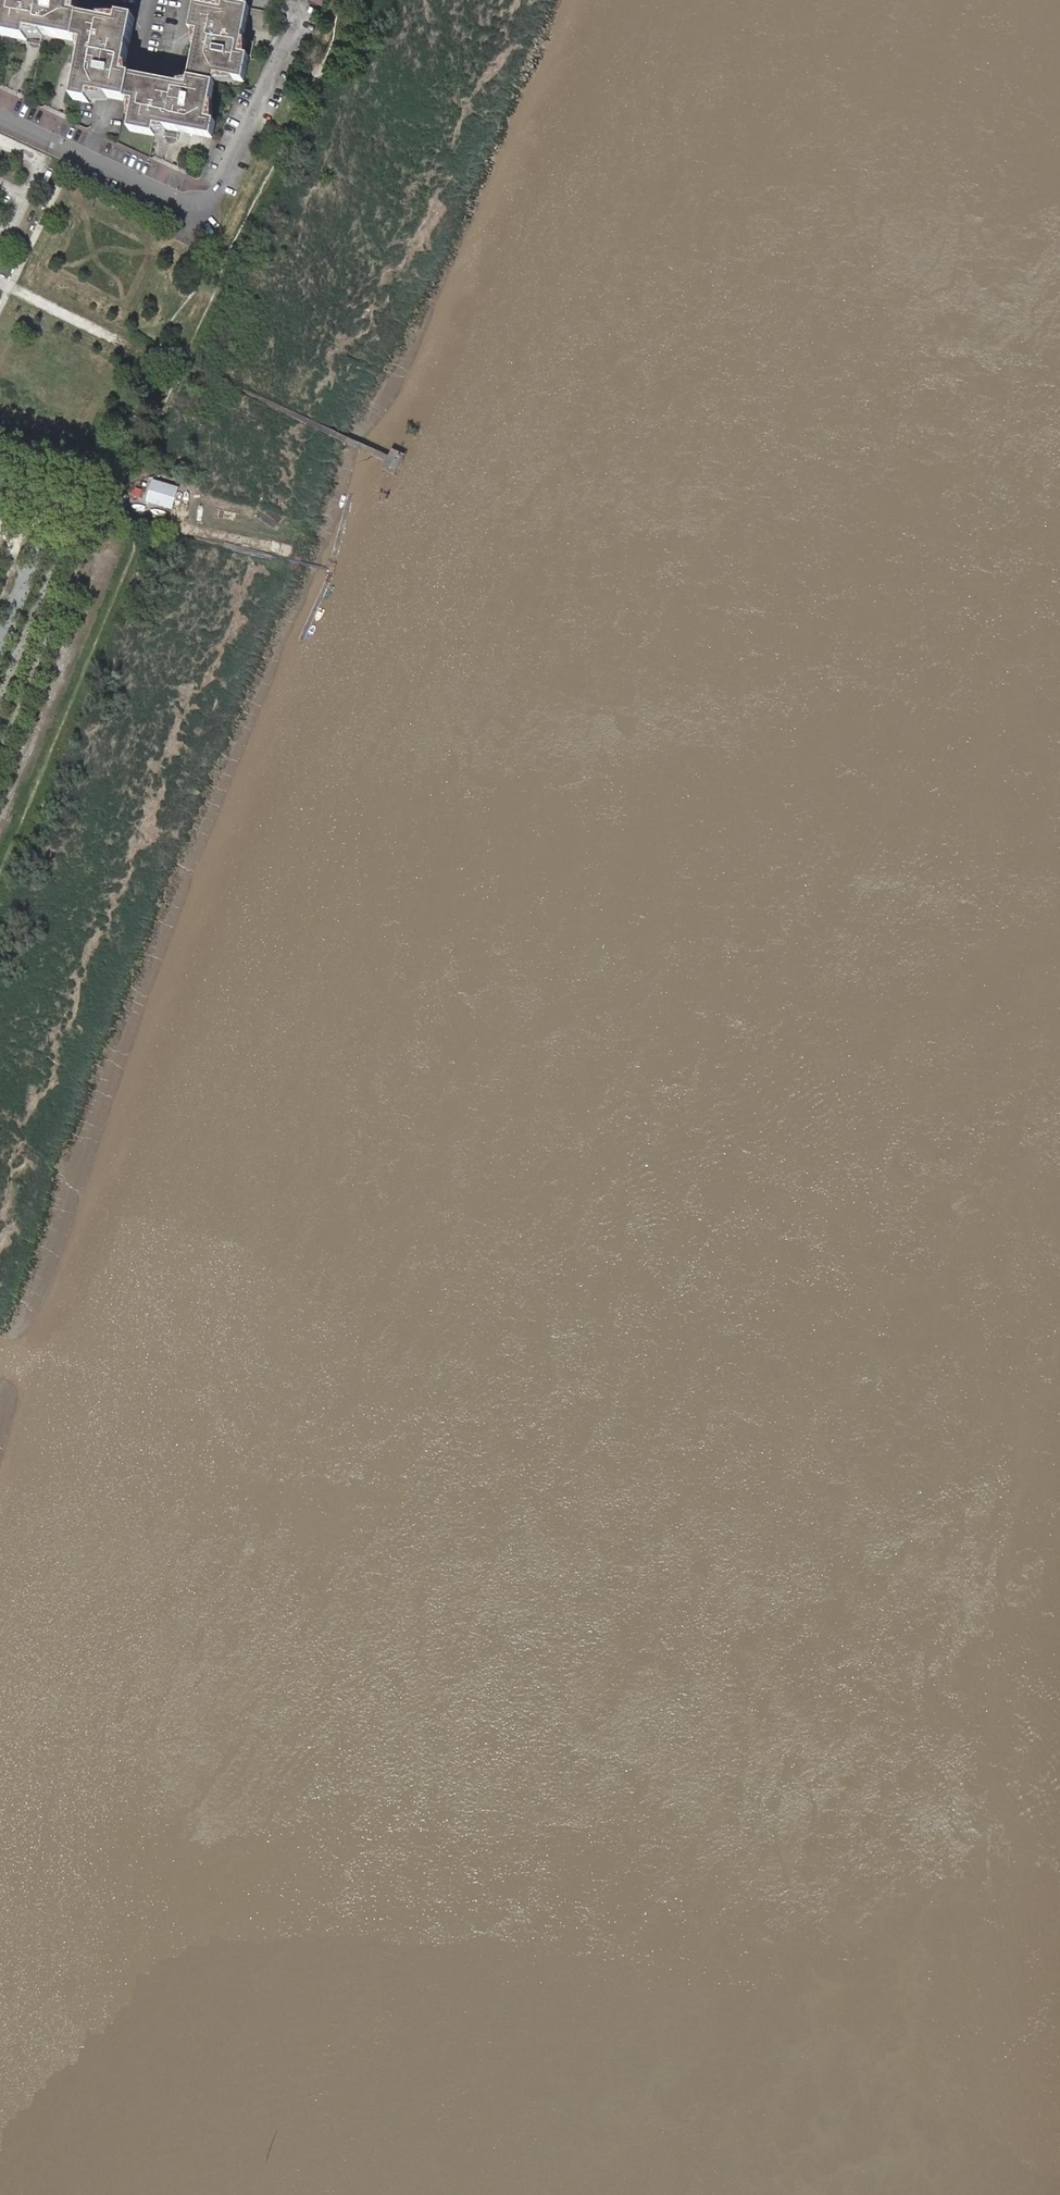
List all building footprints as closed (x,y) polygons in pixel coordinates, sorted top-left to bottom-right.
[(7,37),(29,41),(31,34),(45,37),(88,44),(77,104),(83,105),(91,106),(93,97),(138,105),(133,134),(156,138),(158,130),(216,140),(219,126),(211,125),(219,79),(249,84),(253,62),(243,60),(252,12),(229,8),(227,18),(198,13),(195,34),(202,36),(192,90),(128,79),(138,21),(124,19),(123,26),(76,18),(79,0),(14,0),(7,37)]
